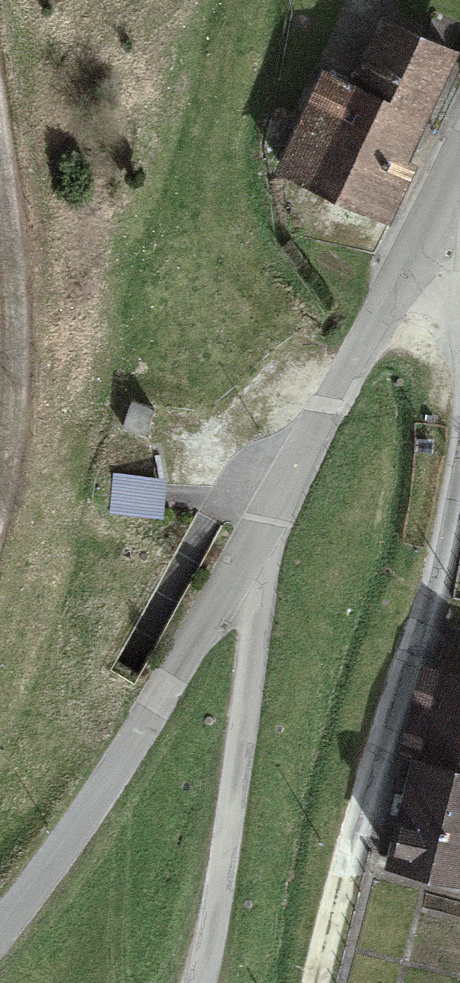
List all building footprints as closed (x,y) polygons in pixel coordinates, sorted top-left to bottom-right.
[(385,223),(459,67),(459,65),(390,31),(359,96),(325,80),(280,173),(385,223)] [(401,870),(459,880),(459,681),(434,677),(401,870)]
